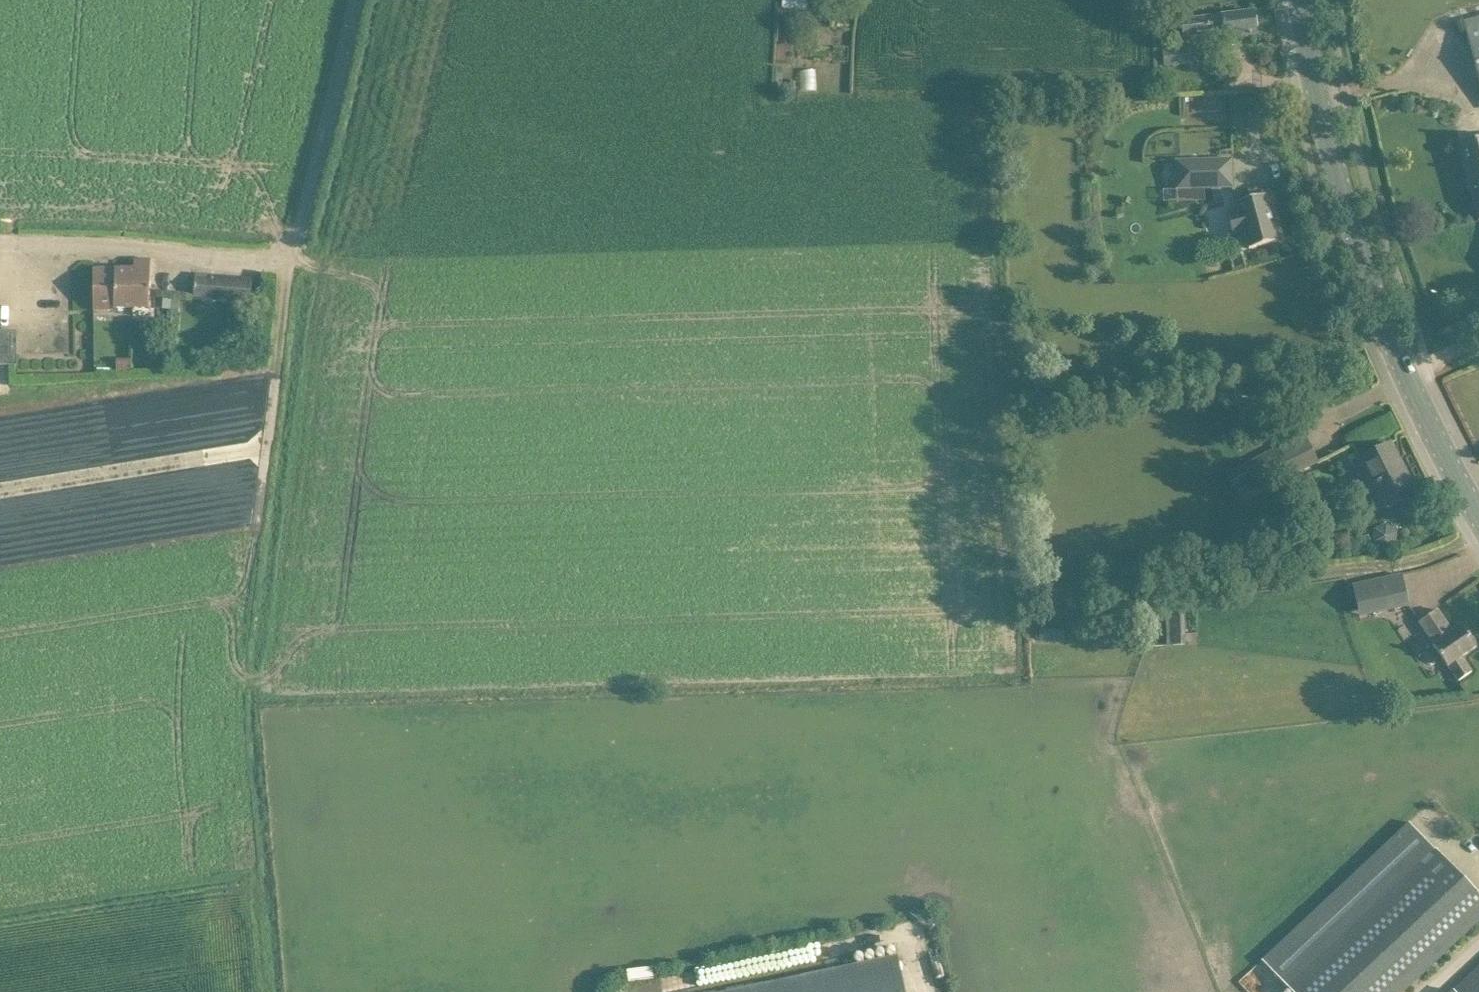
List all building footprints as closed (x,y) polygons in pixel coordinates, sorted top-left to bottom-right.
[(782,9),(808,12),(809,0),(783,0),(782,9)] [(1179,0),(1167,0),(1168,11),(1180,10),(1179,0)] [(1181,20),(1183,38),(1225,33),(1226,39),(1257,35),(1254,11),(1181,20)] [(1463,23),(1478,81),(1478,18),(1463,23)] [(1188,64),(1186,44),(1162,47),(1165,66),(1188,64)] [(1461,144),(1471,180),(1468,180),(1478,220),(1478,221),(1478,139),(1461,144)] [(1232,159),(1175,161),(1176,189),(1233,187),(1232,159)] [(1236,203),(1238,211),(1227,214),(1233,236),(1245,233),(1249,249),(1277,241),(1265,195),(1236,203)] [(134,268),(93,269),(94,311),(114,311),(114,308),(149,308),(151,280),(151,260),(134,260),(134,268)] [(252,279),(195,275),(193,299),(250,303),(252,279)] [(267,277),(257,277),(257,285),(267,286),(267,277)] [(17,365),(17,331),(0,331),(0,365),(17,365)] [(131,361),(116,361),(116,373),(131,373),(131,361)] [(1375,503),(1393,494),(1411,485),(1390,444),(1355,462),(1375,503)] [(1402,576),(1354,586),(1359,609),(1387,603),(1389,609),(1408,605),(1402,576)] [(1472,671),(1465,661),(1462,657),(1476,646),(1462,625),(1452,631),(1437,610),(1419,622),(1434,644),(1433,645),(1447,666),(1448,666),(1458,681),(1472,671)] [(1184,613),(1170,614),(1171,646),(1186,646),(1184,613)] [(1420,634),(1406,613),(1387,627),(1401,647),(1420,634)] [(1436,850),(1408,822),(1262,961),(1291,991),(1404,991),(1478,921),(1478,896),(1436,850)] [(723,991),(905,991),(898,955),(723,991)] [(1448,991),(1478,991),(1478,964),(1448,991)]
